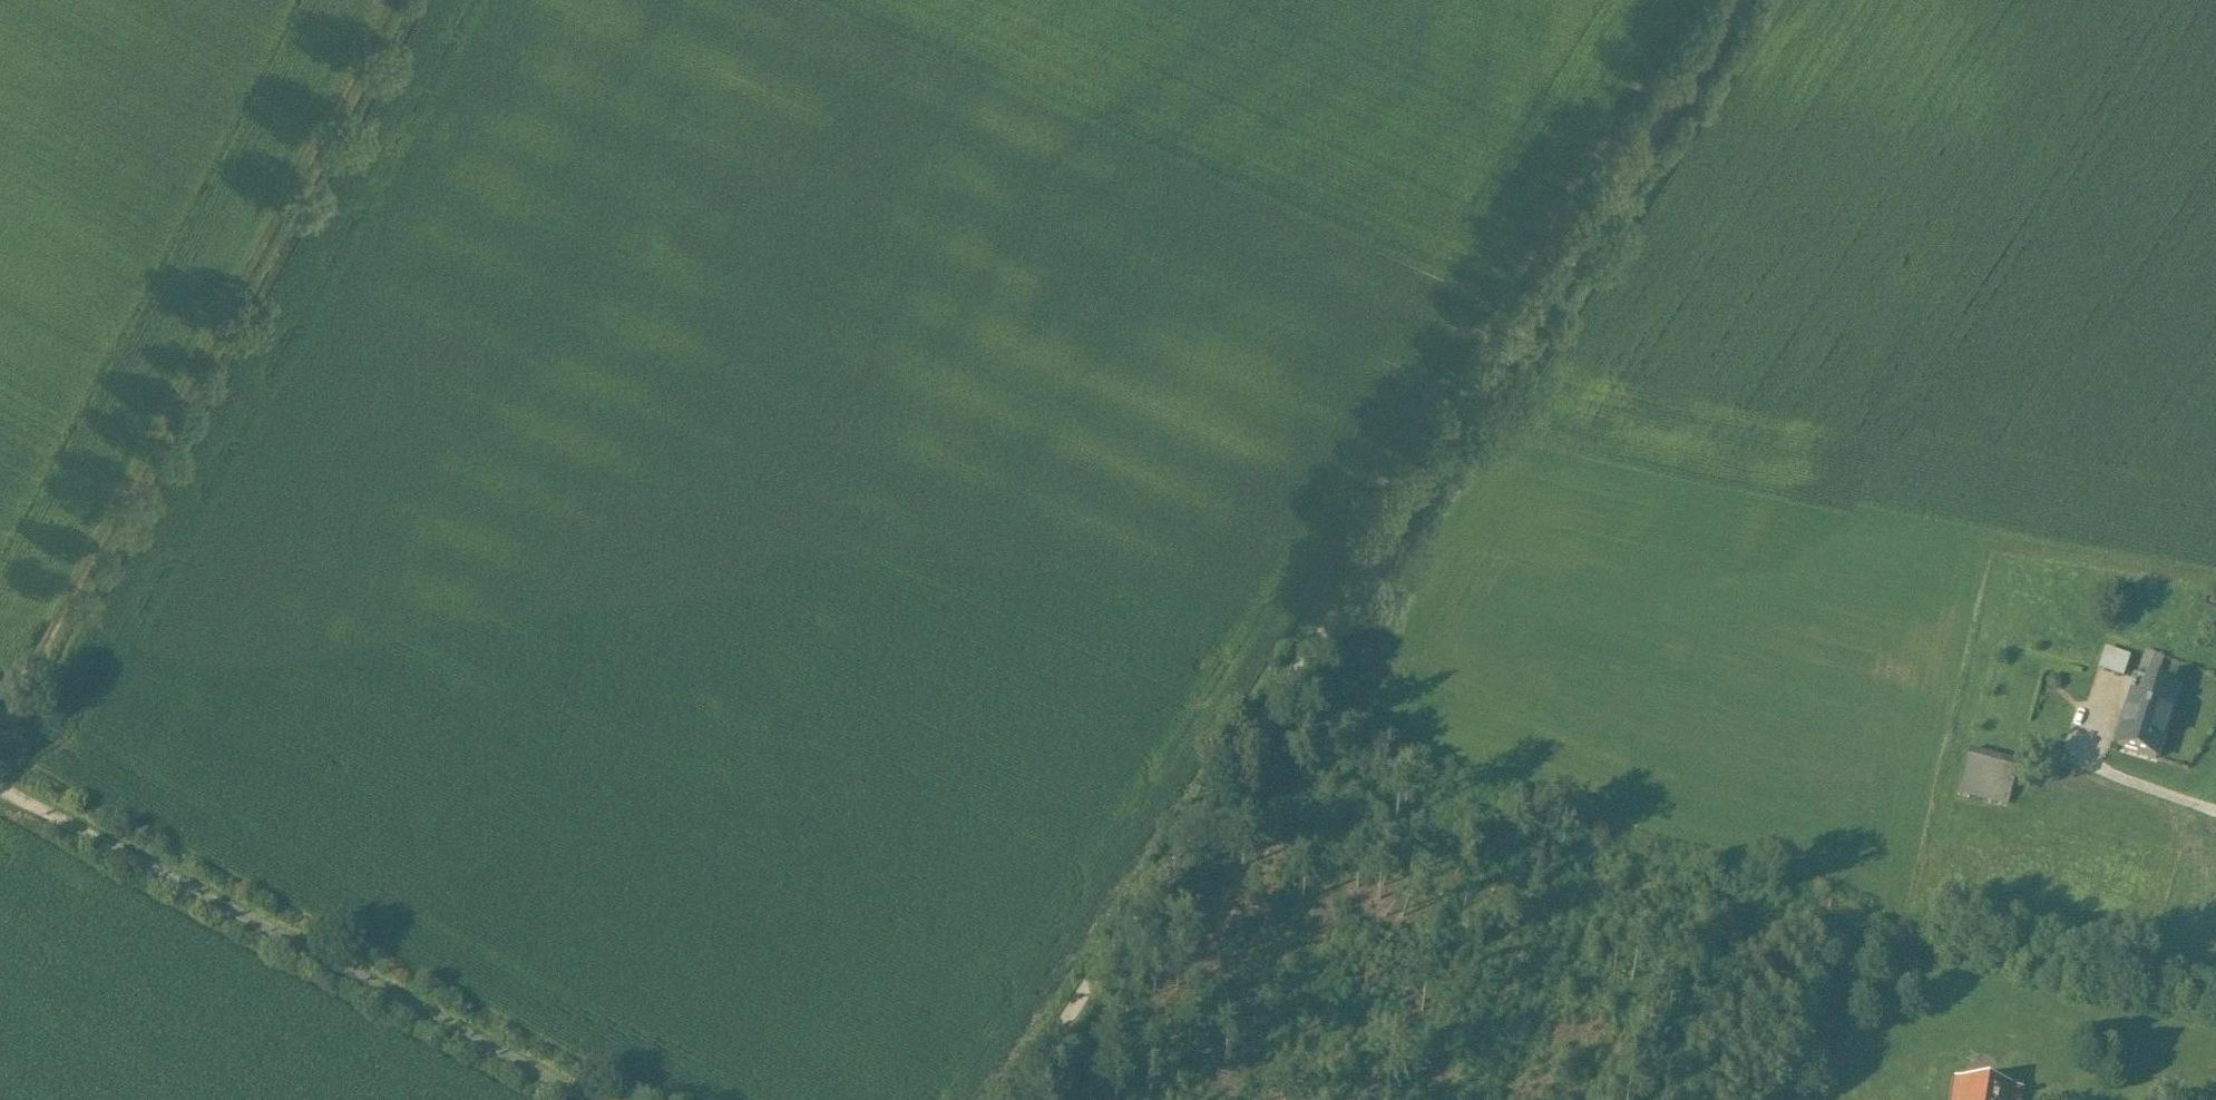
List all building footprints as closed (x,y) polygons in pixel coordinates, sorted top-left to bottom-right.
[(2121,683),(2129,661),(2104,651),(2095,673),(2121,683)] [(2170,714),(2131,702),(2116,753),(2154,764),(2170,714)] [(2018,769),(1969,756),(1958,797),(2006,809),(2018,769)] [(1957,1086),(1955,1099),(2017,1099),(2017,1096),(1957,1086)]
